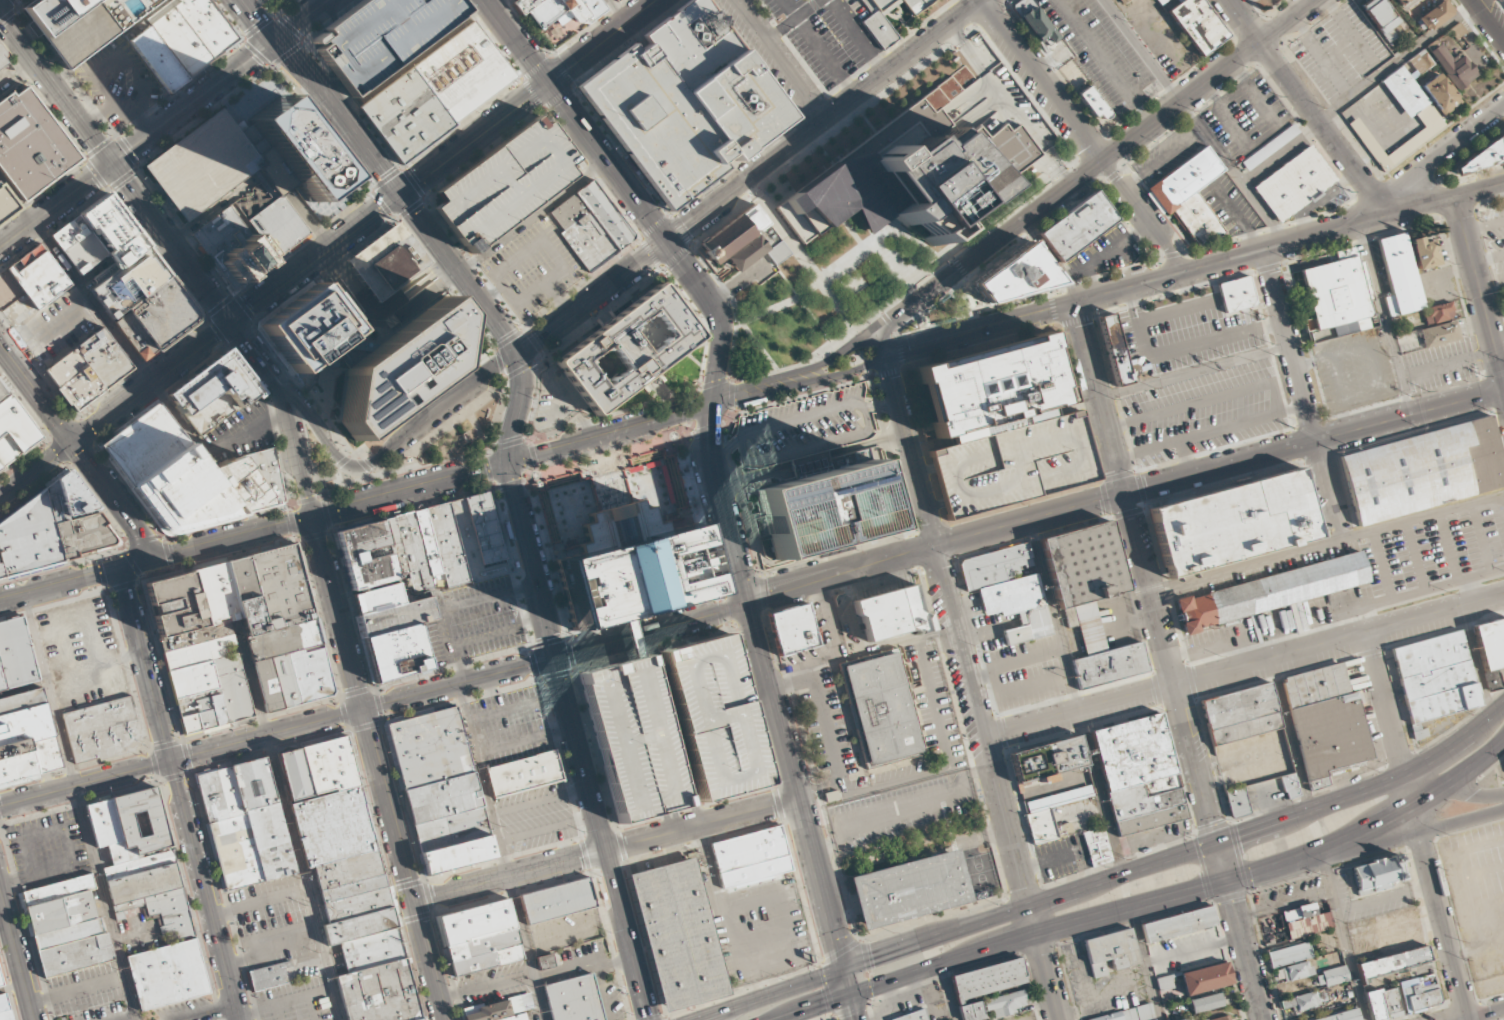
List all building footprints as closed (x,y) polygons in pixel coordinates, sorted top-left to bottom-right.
[(22,7),(31,0),(98,0),(121,30),(68,70),(22,7)] [(121,30),(98,0),(161,0),(121,30)] [(466,12),(457,0),(361,0),(324,29),(328,35),(321,40),(324,45),(317,49),(351,97),(466,12)] [(600,0),(516,0),(512,2),(522,16),(527,12),(540,30),(556,20),(560,26),(572,18),(577,25),(583,21),(587,25),(607,10),(600,0)] [(672,210),(795,118),(706,0),(694,0),(579,86),(672,210)] [(871,15),(861,22),(882,51),(899,40),(882,16),(903,1),(913,15),(935,0),(861,0),(871,15)] [(1012,5),(1043,52),(1060,41),(1033,0),(1019,0),(1012,5)] [(1228,37),(1202,0),(1183,0),(1168,10),(1200,56),(1228,37)] [(1398,23),(1382,0),(1369,0),(1361,6),(1389,46),(1398,40),(1390,28),(1398,23)] [(1402,11),(1419,0),(1395,0),(1402,11)] [(1417,17),(1427,31),(1452,16),(1443,1),(1417,17)] [(515,77),(454,123),(413,67),(473,21),(515,77)] [(128,40),(147,27),(186,78),(168,92),(128,40)] [(1457,90),(1478,76),(1462,52),(1451,60),(1437,39),(1427,46),(1457,90)] [(12,60),(0,44),(0,69),(12,60)] [(1434,64),(1423,49),(1408,61),(1419,76),(1434,64)] [(1408,118),(1429,103),(1401,66),(1381,81),(1408,118)] [(400,163),(454,123),(413,67),(358,107),(400,163)] [(1421,85),(1442,117),(1460,104),(1439,73),(1421,85)] [(1093,119),(1099,115),(1102,119),(1108,115),(1091,85),(1078,93),(1093,119)] [(82,157),(28,87),(16,97),(12,91),(0,100),(0,168),(25,200),(82,157)] [(308,200),(342,174),(280,94),(245,121),(308,200)] [(186,222),(143,166),(221,108),(263,163),(186,222)] [(1348,123),(1382,172),(1446,127),(1439,117),(1384,156),(1357,117),(1348,123)] [(458,249),(427,208),(437,201),(431,193),(531,118),(537,126),(544,120),(575,161),(568,167),(573,174),(473,250),(464,257),(458,249)] [(1042,158),(1019,124),(1011,130),(1004,126),(987,137),(977,129),(961,140),(952,133),(936,145),(924,136),(917,141),(910,129),(903,138),(900,136),(892,142),(884,152),(873,160),(902,203),(892,217),(931,245),(955,229),(949,220),(1042,158)] [(1247,171),(1299,132),(1293,124),(1241,162),(1247,171)] [(1454,169),(1503,131),(1503,161),(1456,174),(1454,169)] [(1252,185),(1276,222),(1337,183),(1312,146),(1252,185)] [(1195,190),(1224,171),(1207,147),(1146,188),(1165,216),(1172,211),(1197,247),(1222,230),(1195,190)] [(549,211),(563,231),(560,233),(588,272),(636,239),(594,180),(549,211)] [(14,208),(0,188),(0,218),(14,208)] [(1039,234),(1096,191),(1117,219),(1060,262),(1039,234)] [(107,192),(170,275),(126,309),(112,320),(90,291),(119,268),(78,214),(107,192)] [(192,233),(229,206),(253,238),(258,235),(248,221),(282,196),(310,233),(234,289),(192,233)] [(752,205),(739,215),(738,214),(697,245),(702,252),(700,253),(706,261),(708,259),(716,270),(722,266),(719,262),(724,258),(735,273),(767,250),(756,235),(754,236),(752,234),(765,224),(752,205)] [(1391,296),(1384,297),(1389,317),(1423,309),(1405,233),(1378,239),(1391,296)] [(1438,266),(1433,237),(1411,241),(1416,269),(1438,266)] [(1028,242),(1059,284),(983,304),(969,285),(1028,242)] [(42,244),(7,267),(36,310),(71,286),(42,244)] [(1301,270),(1317,331),(1356,320),(1359,331),(1372,328),(1369,317),(1372,316),(1368,301),(1373,300),(1363,261),(1358,263),(1354,247),(1335,252),(1337,261),(1301,270)] [(195,324),(197,322),(198,319),(198,316),(198,313),(197,310),(170,275),(126,309),(157,350),(158,352),(195,324)] [(1218,283),(1225,313),(1257,306),(1250,276),(1218,283)] [(551,364),(659,283),(699,337),(591,418),(551,364)] [(354,331),(320,284),(261,326),(295,374),(354,331)] [(456,315),(449,370),(348,446),(334,427),(343,371),(442,297),(456,315)] [(1428,325),(1455,318),(1450,301),(1423,309),(1428,325)] [(112,320),(143,361),(157,350),(126,309),(112,320)] [(1098,316),(1116,386),(1132,382),(1113,312),(1098,316)] [(1425,348),(1462,338),(1457,319),(1420,329),(1425,348)] [(134,370),(105,328),(44,369),(73,412),(134,370)] [(1066,401),(1048,332),(915,367),(933,436),(1066,401)] [(173,395),(237,346),(277,398),(255,415),(235,390),(193,422),(173,395)] [(11,392),(0,378),(0,400),(11,392)] [(45,437),(11,392),(0,400),(0,471),(45,437)] [(190,443),(157,399),(97,445),(129,488),(190,443)] [(929,449),(948,519),(1096,479),(1078,411),(929,449)] [(1352,527),(1503,486),(1503,463),(1491,416),(1334,459),(1352,527)] [(129,488),(161,532),(164,534),(166,535),(169,536),(172,536),(175,536),(243,518),(241,515),(209,469),(190,443),(129,488)] [(278,504),(285,502),(275,447),(242,456),(278,504)] [(242,456),(209,469),(241,515),(278,504),(242,456)] [(757,489),(872,459),(890,529),(775,560),(757,489)] [(1318,535),(1298,466),(1149,509),(1169,578),(1318,535)] [(57,523),(47,487),(70,470),(101,511),(57,523)] [(8,577),(0,548),(0,522),(47,487),(57,523),(67,561),(8,577)] [(487,492),(508,574),(507,574),(470,584),(449,502),(487,492)] [(449,502),(424,508),(441,573),(445,590),(470,584),(449,502)] [(424,508),(413,511),(430,576),(441,573),(424,508)] [(101,511),(123,540),(123,543),(121,546),(67,561),(57,523),(101,511)] [(413,511),(393,517),(407,572),(409,581),(430,576),(413,511)] [(393,517),(381,520),(396,575),(407,572),(393,517)] [(381,520),(335,532),(351,592),(397,580),(396,575),(381,520)] [(1041,536),(1056,609),(1063,608),(1068,628),(1079,626),(1085,656),(1072,659),(1079,688),(1149,673),(1142,641),(1105,649),(1094,598),(1125,591),(1110,521),(1041,536)] [(558,559),(691,524),(709,594),(576,628),(558,559)] [(190,570),(295,542),(335,691),(333,696),(266,713),(241,617),(205,626),(190,570)] [(958,559),(966,591),(978,588),(986,619),(1018,611),(1022,625),(1005,629),(1009,644),(1053,633),(1031,542),(958,559)] [(8,577),(0,579),(0,548),(8,577)] [(1172,602),(1182,636),(1369,583),(1360,549),(1172,602)] [(205,626),(159,639),(153,616),(180,609),(177,598),(150,606),(144,582),(190,570),(205,626)] [(351,592),(357,615),(403,603),(397,580),(351,592)] [(921,613),(915,586),(855,599),(865,643),(932,628),(928,612),(921,613)] [(357,615),(363,639),(418,624),(437,619),(431,596),(403,603),(357,615)] [(767,614),(805,603),(817,645),(779,655),(767,614)] [(40,680),(0,691),(0,621),(23,615),(40,680)] [(1472,626),(1488,691),(1502,687),(1497,668),(1503,666),(1503,618),(1472,626)] [(363,639),(375,684),(430,669),(418,624),(363,639)] [(1389,649),(1415,742),(1428,739),(1423,721),(1480,705),(1459,630),(1389,649)] [(660,651),(729,633),(769,784),(700,802),(660,651)] [(189,735),(258,716),(236,634),(167,653),(189,735)] [(838,663),(897,647),(925,753),(867,769),(838,663)] [(580,673),(648,654),(688,805),(620,823),(580,673)] [(1355,689),(1347,692),(1339,662),(1281,678),(1310,792),(1334,786),(1330,770),(1373,759),(1355,689)] [(1292,775),(1271,683),(1202,700),(1222,785),(1239,781),(1241,787),(1292,775)] [(62,768),(42,687),(0,698),(0,784),(62,768)] [(134,694),(146,738),(135,741),(138,751),(98,761),(98,758),(75,764),(61,714),(134,694)] [(402,789),(385,724),(457,706),(473,771),(402,789)] [(1116,836),(1187,820),(1163,712),(1092,728),(1116,836)] [(1012,750),(1018,782),(1039,778),(1040,784),(1054,781),(1053,773),(1085,767),(1080,737),(1012,750)] [(351,738),(363,788),(297,805),(284,756),(351,738)] [(555,749),(487,768),(495,798),(563,779),(555,749)] [(267,757),(298,872),(227,891),(197,775),(267,757)] [(473,771),(482,807),(411,825),(402,789),(473,771)] [(1286,799),(1299,796),(1295,774),(1282,776),(1286,799)] [(1024,802),(1033,844),(1057,839),(1050,807),(1093,796),(1090,786),(1024,802)] [(161,788),(177,849),(141,858),(139,847),(130,849),(128,842),(117,799),(161,788)] [(363,788),(395,910),(332,926),(315,868),(310,869),(293,806),(297,805),(363,788)] [(1225,791),(1230,818),(1249,814),(1244,788),(1225,791)] [(117,799),(89,808),(100,849),(128,842),(117,799)] [(482,807),(489,834),(418,852),(411,825),(482,807)] [(1072,834),(1070,823),(1056,826),(1057,837),(1072,834)] [(780,825),(711,844),(724,888),(793,869),(780,825)] [(1081,833),(1091,867),(1112,861),(1103,827),(1081,833)] [(489,834),(496,859),(424,877),(418,852),(489,834)] [(850,877),(958,849),(972,901),(864,930),(850,877)] [(1353,867),(1359,889),(1372,886),(1373,890),(1390,886),(1389,881),(1397,879),(1398,881),(1404,879),(1402,872),(1404,871),(1401,860),(1399,860),(1397,853),(1391,855),(1391,856),(1384,859),(1383,857),(1372,860),(1373,861),(1353,867)] [(694,857),(629,874),(665,1011),(731,993),(706,900),(694,857)] [(199,941),(178,865),(109,883),(116,914),(146,907),(150,919),(157,917),(166,950),(199,941)] [(18,895),(34,955),(39,954),(46,982),(118,962),(110,933),(107,934),(103,918),(100,919),(92,891),(98,890),(94,874),(18,895)] [(597,906),(528,925),(520,895),(589,876),(597,906)] [(435,917),(451,977),(523,960),(507,897),(435,917)] [(1283,910),(1289,938),(1333,928),(1329,910),(1316,912),(1314,903),(1283,910)] [(1142,922),(1147,943),(1217,925),(1212,905),(1142,922)] [(340,946),(333,948),(327,927),(332,926),(395,910),(399,909),(404,929),(400,930),(340,946)] [(1425,941),(1420,918),(1376,928),(1381,951),(1425,941)] [(1083,938),(1092,977),(1140,965),(1131,927),(1083,938)] [(408,960),(400,930),(340,946),(349,976),(408,960)] [(1271,969),(1281,967),(1285,982),(1313,974),(1309,958),(1313,957),(1308,939),(1266,950),(1271,969)] [(213,995),(143,1013),(129,959),(166,950),(199,941),(213,995)] [(1431,961),(1427,945),(1357,962),(1361,978),(1431,961)] [(555,966),(540,970),(536,957),(552,953),(555,966)] [(8,988),(0,990),(0,958),(8,988)] [(248,972),(253,992),(298,979),(293,959),(248,972)] [(412,959),(408,960),(349,976),(341,978),(352,1019),(427,1019),(412,959)] [(951,975),(957,1000),(1026,984),(1020,959),(951,975)] [(1232,983),(1226,961),(1180,972),(1186,995),(1232,983)] [(1316,972),(1320,990),(1281,999),(1284,1013),(1326,1003),(1322,988),(1350,981),(1346,965),(1316,972)] [(544,986),(553,1019),(604,1019),(592,973),(544,986)] [(1156,979),(1158,992),(1173,988),(1170,975),(1156,979)] [(1405,988),(1411,1012),(1443,1003),(1436,980),(1405,988)] [(1404,1014),(1396,984),(1365,992),(1372,1019),(1380,1019),(1404,1014)] [(983,999),(985,1011),(992,1010),(994,1018),(1014,1014),(1013,1009),(1026,1006),(1023,991),(983,999)] [(0,994),(0,1019),(13,1019),(7,992),(0,994)] [(461,1019),(527,1019),(525,1011),(533,1008),(530,992),(458,1009),(461,1019)] [(1223,1005),(1220,992),(1189,1000),(1193,1013),(1223,1005)] [(985,1019),(981,1001),(959,1006),(962,1019),(978,1019),(985,1019)] [(1087,1019),(1155,1019),(1151,1003),(1087,1018),(1087,1019)] [(1357,1007),(1306,1019),(1360,1019),(1357,1007)] [(888,1019),(930,1019),(926,1008),(888,1019)]
